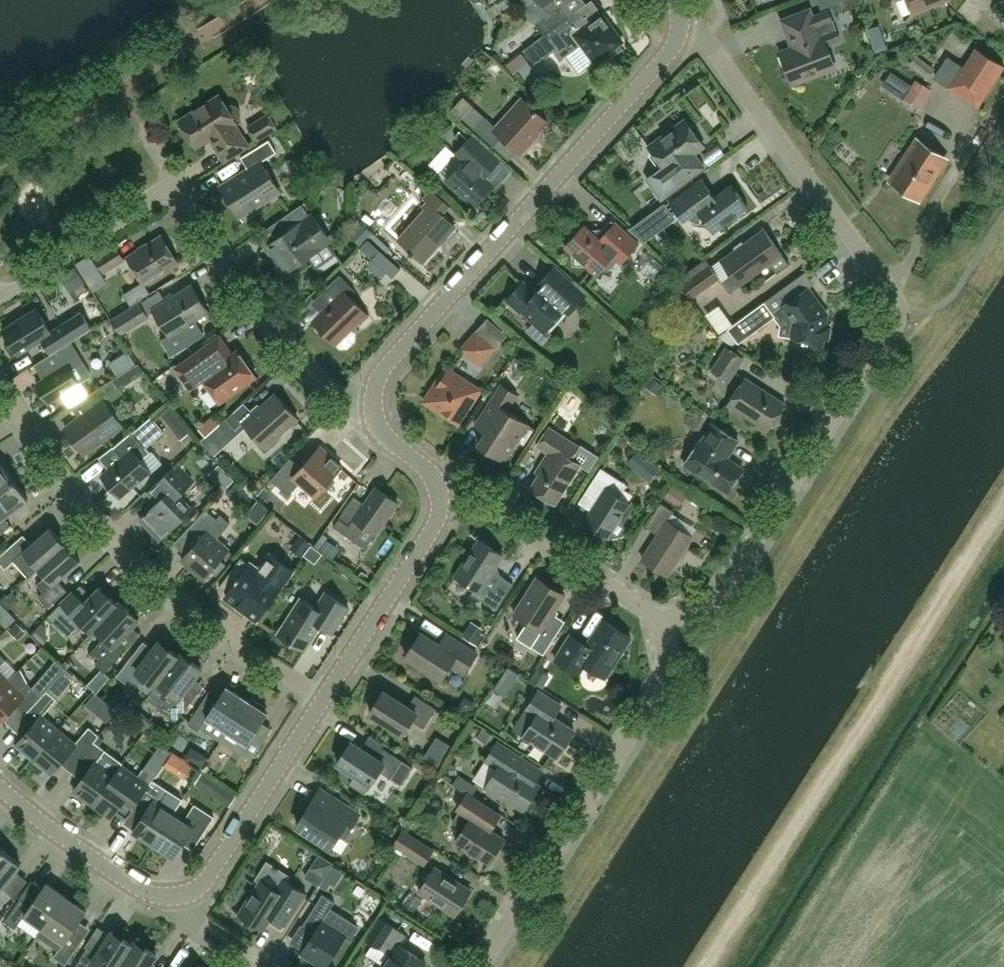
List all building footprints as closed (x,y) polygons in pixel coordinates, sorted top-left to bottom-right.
[(544,35),(544,34),(569,16),(560,3),(556,6),(552,0),(518,0),(534,22),(544,35)] [(913,12),(943,0),(908,0),(913,12)] [(788,66),(795,83),(836,67),(827,44),(841,38),(829,8),(812,14),(810,8),(782,19),(792,47),(780,52),(785,65),(788,66)] [(578,14),(546,38),(544,35),(525,49),(536,63),(553,50),(560,60),(566,55),(579,73),(595,61),(605,54),(607,58),(621,48),(618,44),(623,41),(602,13),(586,25),(578,14)] [(965,67),(962,65),(948,87),(978,107),(1003,67),(1003,66),(977,48),(965,67)] [(927,81),(913,96),(924,106),(938,91),(927,81)] [(220,95),(179,120),(196,147),(211,138),(225,160),(249,145),(235,123),(237,122),(236,121),(240,119),(241,116),(241,113),(240,110),(236,106),(232,105),(228,107),(220,95)] [(497,127),(484,116),(473,106),(462,117),(494,146),(502,137),(521,154),(533,140),(531,139),(548,120),(523,98),(497,127)] [(248,126),(257,140),(277,127),(269,114),(248,126)] [(705,166),(694,153),(704,145),(685,119),(649,145),(653,151),(651,154),(660,167),(660,169),(647,179),(662,198),(705,166)] [(472,134),(469,138),(455,153),(456,153),(438,172),(447,180),(475,205),(493,185),(484,177),(500,159),(472,134)] [(262,161),(277,152),(269,139),(241,157),(248,169),(221,186),(239,216),(280,191),(262,161)] [(918,199),(945,158),(918,140),(891,180),(918,199)] [(227,175),(243,165),(237,155),(221,165),(227,175)] [(714,232),(749,207),(732,184),(715,197),(709,196),(698,182),(671,202),(680,214),(685,211),(695,224),(710,227),(714,232)] [(670,202),(637,222),(649,241),(682,222),(670,202)] [(423,262),(455,226),(430,203),(398,239),(423,262)] [(302,204),(272,224),(280,236),(266,246),(284,272),(328,242),(302,204)] [(621,264),(639,244),(612,220),(597,236),(584,224),(579,229),(569,230),(570,240),(565,245),(575,254),(576,263),(585,263),(597,274),(603,268),(611,267),(617,261),(621,264)] [(777,273),(790,263),(783,254),(765,229),(721,261),(738,285),(769,262),(777,273)] [(145,283),(179,262),(162,235),(128,256),(145,283)] [(104,272),(125,259),(116,245),(96,258),(104,272)] [(692,298),(720,277),(706,258),(678,278),(692,298)] [(523,282),(508,299),(521,311),(523,309),(536,321),(528,329),(542,342),(551,333),(546,329),(565,309),(569,313),(585,295),(554,266),(547,275),(533,290),(523,282)] [(351,329),(367,314),(350,296),(355,290),(340,274),(318,296),(325,303),(325,308),(313,320),(316,324),(316,327),(320,332),(324,332),(336,344),(337,343),(340,347),(347,347),(355,340),(355,333),(351,329)] [(827,313),(808,287),(804,290),(802,286),(795,285),(793,287),(790,283),(728,328),(739,343),(777,315),(776,313),(784,307),(794,321),(792,335),(802,337),(801,344),(822,347),(823,337),(828,337),(829,326),(825,325),(827,313)] [(177,331),(186,345),(204,334),(195,320),(209,311),(192,284),(153,308),(170,335),(177,331)] [(723,330),(737,321),(723,300),(709,310),(723,330)] [(121,333),(149,316),(140,302),(113,319),(121,333)] [(37,308),(3,329),(18,353),(42,338),(50,351),(73,336),(75,338),(91,328),(82,312),(51,331),(37,308)] [(480,364),(496,346),(478,330),(462,348),(480,364)] [(238,351),(233,355),(220,336),(176,368),(191,387),(204,378),(220,400),(256,375),(254,373),(255,369),(249,361),(245,360),(238,351)] [(37,383),(49,402),(90,377),(91,373),(72,341),(35,364),(44,379),(37,383)] [(729,381),(744,357),(727,346),(712,370),(729,381)] [(118,372),(124,384),(148,373),(142,361),(118,372)] [(424,401),(458,423),(480,389),(446,367),(424,401)] [(768,430),(786,403),(745,377),(728,404),(768,430)] [(86,395),(94,406),(66,427),(85,453),(123,426),(107,404),(124,392),(114,379),(86,395)] [(501,384),(475,424),(486,431),(478,443),(505,461),(519,440),(524,444),(535,428),(508,410),(518,394),(501,384)] [(265,447),(298,417),(276,393),(254,413),(244,402),(226,419),(236,430),(244,423),(265,447)] [(210,433),(224,418),(216,411),(202,425),(210,433)] [(151,415),(114,447),(123,458),(102,475),(120,497),(151,471),(141,460),(151,452),(146,446),(164,430),(151,415)] [(728,492),(743,468),(727,457),(739,439),(713,423),(702,441),(700,440),(684,463),(728,492)] [(581,464),(571,458),(579,446),(549,426),(537,445),(548,452),(536,471),(540,473),(531,487),(556,503),(581,464)] [(301,482),(316,496),(342,466),(332,456),(321,445),(301,467),(291,457),(271,479),(289,495),(301,482)] [(16,481),(15,479),(14,479),(3,463),(0,465),(0,493),(16,481)] [(176,464),(148,492),(158,502),(141,519),(160,539),(192,508),(179,495),(193,481),(176,464)] [(601,467),(586,491),(599,499),(585,521),(608,537),(610,534),(613,537),(622,535),(625,530),(624,521),(620,518),(630,503),(610,490),(618,478),(601,467)] [(0,493),(0,534),(11,525),(5,517),(29,499),(17,483),(18,483),(16,481),(0,493)] [(680,506),(688,493),(672,483),(664,496),(680,506)] [(339,518),(334,526),(365,548),(376,533),(398,502),(377,487),(365,503),(361,504),(353,499),(339,518)] [(668,575),(693,536),(668,520),(674,511),(661,502),(646,526),(658,533),(642,558),(668,575)] [(187,554),(182,559),(203,578),(211,569),(217,575),(226,564),(220,559),(229,549),(217,538),(224,530),(230,523),(221,515),(218,519),(206,509),(189,527),(201,538),(187,554)] [(38,568),(66,543),(51,527),(32,544),(24,534),(0,555),(0,563),(5,569),(14,561),(28,576),(38,567),(38,568)] [(473,593),(497,608),(514,583),(498,573),(496,566),(503,554),(480,539),(456,575),(476,588),(473,593)] [(66,543),(38,568),(45,576),(37,583),(44,592),(39,596),(48,607),(67,590),(58,580),(80,560),(66,543)] [(228,593),(226,596),(257,619),(294,570),(271,553),(259,570),(241,557),(220,586),(228,593)] [(538,577),(514,613),(528,621),(517,637),(532,646),(544,654),(563,625),(551,617),(565,594),(538,577)] [(93,632),(96,629),(119,604),(118,603),(100,587),(84,604),(72,592),(68,597),(48,616),(70,637),(83,623),(93,632)] [(333,632),(349,607),(325,592),(316,607),(301,597),(278,633),(305,650),(321,625),(333,632)] [(118,603),(119,604),(96,629),(105,637),(92,651),(100,659),(96,663),(105,672),(128,648),(120,639),(140,618),(121,600),(118,603)] [(606,677),(631,637),(603,619),(587,645),(571,635),(555,659),(578,674),(585,664),(606,677)] [(440,643),(421,632),(406,655),(442,678),(451,664),(464,673),(477,653),(446,633),(440,643)] [(160,683),(159,683),(179,656),(160,641),(143,663),(133,655),(117,675),(134,689),(144,676),(157,686),(160,683)] [(159,683),(160,683),(169,690),(157,706),(177,721),(193,699),(184,692),(202,668),(182,653),(179,656),(159,683)] [(8,679),(9,680),(0,689),(0,721),(17,705),(25,714),(26,715),(42,696),(27,681),(19,668),(8,679)] [(9,680),(8,679),(0,671),(0,689),(9,680)] [(194,714),(188,723),(199,730),(200,728),(209,734),(221,741),(248,699),(227,686),(222,693),(204,721),(194,714)] [(34,758),(59,729),(43,715),(57,699),(47,690),(42,696),(26,715),(35,722),(17,743),(34,758)] [(437,708),(416,694),(408,706),(384,690),(370,712),(404,733),(412,720),(424,728),(437,708)] [(539,690),(514,728),(556,755),(565,742),(567,743),(575,730),(553,716),(560,704),(539,690)] [(250,701),(248,699),(221,741),(251,760),(262,743),(252,737),(268,712),(266,711),(268,707),(252,697),(250,701)] [(76,743),(59,729),(34,758),(52,773),(65,758),(75,766),(95,741),(100,735),(90,726),(76,743)] [(148,748),(157,737),(148,729),(139,739),(148,748)] [(106,749),(95,741),(75,766),(86,774),(74,790),(92,804),(122,763),(105,750),(106,749)] [(351,784),(365,793),(380,770),(402,784),(413,766),(382,747),(376,757),(351,741),(338,762),(356,775),(351,784)] [(540,784),(536,781),(543,770),(498,741),(488,757),(500,765),(486,787),(509,802),(510,800),(524,809),(540,784)] [(177,756),(184,774),(196,770),(190,752),(177,756)] [(144,767),(139,775),(122,763),(92,804),(111,817),(115,812),(126,819),(135,807),(138,803),(138,802),(152,780),(156,775),(144,767)] [(206,771),(200,782),(218,792),(224,781),(206,771)] [(173,793),(152,780),(138,802),(138,803),(135,807),(145,813),(133,832),(153,845),(175,811),(165,805),(173,793)] [(360,814),(321,788),(305,812),(307,814),(301,824),(299,823),(297,825),(331,847),(340,833),(342,834),(346,834),(351,826),(352,827),(360,814)] [(491,830),(501,814),(468,792),(457,808),(460,810),(453,821),(464,828),(456,840),(490,862),(505,838),(491,830)] [(186,818),(175,811),(153,845),(174,858),(186,839),(196,846),(215,816),(195,804),(186,818)] [(425,863),(433,850),(403,830),(395,844),(425,863)] [(21,864),(4,850),(0,855),(0,908),(11,894),(3,887),(21,864)] [(330,863),(318,855),(310,867),(322,876),(330,863)] [(456,914),(472,890),(435,866),(419,891),(456,914)] [(277,892),(261,881),(240,914),(263,929),(272,915),(285,924),(306,892),(285,880),(277,892)] [(43,927),(65,895),(47,882),(31,905),(21,898),(5,921),(16,928),(25,914),(43,927)] [(331,908),(335,901),(323,894),(306,920),(318,927),(302,953),(324,966),(325,966),(345,936),(350,939),(359,926),(331,908)] [(38,935),(58,950),(54,956),(66,964),(85,937),(74,929),(87,910),(65,895),(43,927),(38,935)] [(368,939),(373,943),(390,954),(383,964),(381,966),(422,966),(426,961),(400,944),(407,934),(381,918),(368,939)] [(134,944),(133,944),(113,931),(98,954),(88,947),(75,966),(99,966),(100,966),(119,966),(134,944)] [(133,944),(134,944),(119,966),(149,966),(157,954),(135,940),(133,944)]
